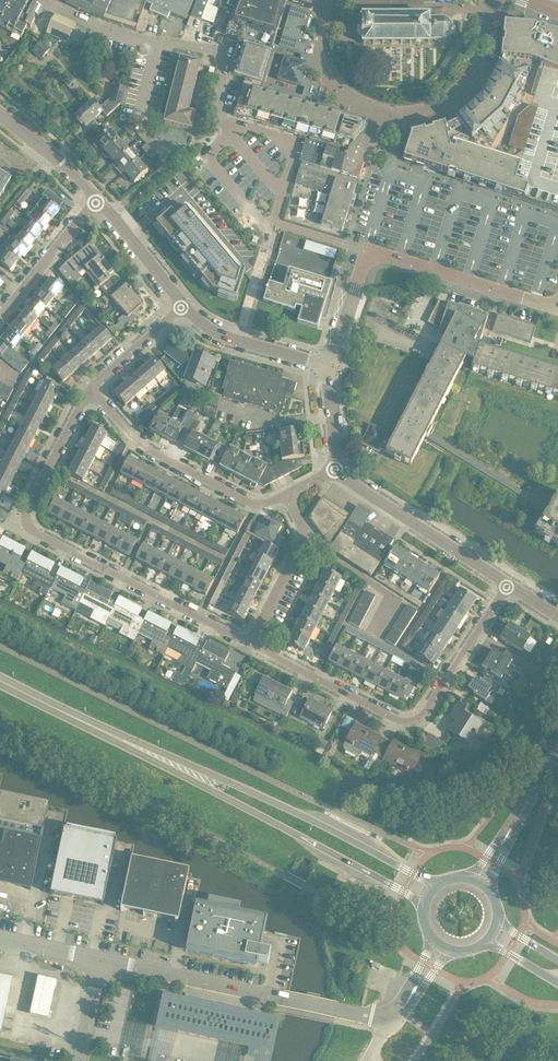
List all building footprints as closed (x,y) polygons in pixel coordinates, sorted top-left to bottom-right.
[(21,38),(27,26),(30,28),(35,19),(33,18),(35,15),(38,17),(42,9),(29,2),(28,2),(28,3),(24,0),(22,0),(22,1),(20,0),(0,0),(0,28),(21,38)] [(65,4),(87,13),(89,15),(90,15),(96,0),(67,0),(65,4)] [(90,15),(103,20),(104,20),(112,0),(96,0),(90,15)] [(104,20),(136,31),(140,16),(146,2),(147,0),(112,0),(104,20)] [(146,2),(152,5),(150,11),(167,19),(170,13),(185,20),(193,0),(147,0),(146,2)] [(191,16),(201,19),(203,13),(208,0),(197,0),(191,16)] [(201,19),(204,20),(213,24),(219,9),(218,8),(217,8),(220,0),(208,0),(203,13),(201,19)] [(217,8),(218,8),(219,9),(228,13),(230,13),(236,0),(220,0),(217,8)] [(226,35),(239,38),(238,42),(239,42),(255,47),(270,52),(286,3),(287,0),(236,0),(230,13),(228,22),(230,23),(226,35)] [(285,27),(301,32),(307,12),(291,7),(285,27)] [(67,43),(76,23),(56,14),(47,34),(67,43)] [(363,35),(363,44),(429,44),(429,40),(440,40),(449,38),(452,32),(452,27),(448,21),(443,18),(436,18),(429,18),(429,15),(362,16),(363,23),(361,23),(361,30),(361,35),(363,35)] [(403,158),(404,158),(557,207),(557,86),(556,86),(557,78),(557,34),(534,26),(504,23),(502,58),(504,58),(502,64),(500,63),(485,90),(482,95),(455,119),(457,121),(451,125),(445,128),(445,127),(444,125),(411,133),(403,158)] [(301,32),(285,27),(279,47),(302,54),(305,46),(297,43),(301,32)] [(41,59),(50,49),(41,41),(33,51),(41,59)] [(270,52),(255,47),(239,42),(229,74),(260,84),(270,52)] [(191,130),(195,113),(188,112),(200,62),(180,57),(163,123),(191,130)] [(281,68),(304,75),(307,64),(284,57),(281,68)] [(304,75),(281,68),(277,80),(300,87),(304,75)] [(111,101),(108,100),(99,109),(91,101),(75,116),(86,127),(102,113),(106,117),(120,105),(122,105),(126,89),(114,86),(111,101)] [(320,102),(323,91),(311,87),(308,98),(320,102)] [(249,120),(258,91),(250,88),(249,91),(241,89),(240,95),(236,109),(234,116),(248,120),(249,120)] [(272,95),(258,91),(249,120),(261,124),(263,125),(272,95)] [(286,99),(272,95),(263,125),(274,128),(277,128),(286,99)] [(287,132),(291,133),(300,104),(286,99),(277,128),(287,132)] [(314,108),(300,104),(291,133),(300,136),(301,135),(305,136),(314,108)] [(328,112),(314,108),(305,136),(310,138),(310,139),(319,142),(328,112)] [(342,117),(328,112),(319,142),(333,146),(342,118),(342,117)] [(342,118),(333,146),(348,151),(349,148),(350,149),(362,133),(364,125),(342,118)] [(123,128),(127,132),(132,127),(128,123),(123,128)] [(160,140),(163,128),(157,126),(154,138),(160,140)] [(132,127),(127,132),(131,137),(137,133),(132,127)] [(163,128),(160,140),(166,141),(169,129),(163,128)] [(106,152),(120,139),(110,129),(93,144),(97,149),(100,146),(106,152)] [(169,129),(166,141),(173,143),(176,130),(169,129)] [(176,130),(173,143),(179,144),(182,132),(176,130)] [(182,132),(179,144),(185,146),(188,133),(182,132)] [(302,162),(358,180),(369,142),(361,135),(362,135),(362,133),(350,149),(349,148),(348,151),(333,146),(319,142),(310,139),(309,141),(306,140),(299,161),(302,162)] [(129,149),(120,139),(106,152),(103,155),(107,159),(109,156),(115,163),(129,149)] [(146,153),(151,148),(147,144),(142,148),(146,153)] [(151,148),(146,153),(150,158),(155,153),(151,148)] [(139,160),(129,149),(115,163),(112,165),(116,169),(119,166),(125,173),(139,160)] [(16,173),(0,159),(0,191),(16,173)] [(157,159),(152,164),(157,170),(161,167),(161,164),(159,160),(157,159)] [(139,160),(125,173),(122,175),(125,179),(128,177),(134,183),(148,170),(139,160)] [(342,232),(351,202),(356,186),(356,185),(358,180),(302,162),(300,169),(295,185),(330,196),(321,225),(342,232)] [(22,196),(25,199),(30,193),(27,190),(22,196)] [(44,198),(36,208),(39,210),(51,220),(60,210),(58,209),(58,208),(63,202),(47,190),(42,196),(44,198)] [(25,199),(22,196),(17,202),(20,205),(25,199)] [(36,208),(28,218),(31,221),(43,230),(51,220),(39,210),(36,208)] [(6,217),(9,220),(14,214),(10,211),(6,217)] [(171,212),(158,223),(163,229),(161,231),(211,291),(233,298),(234,293),(238,294),(243,279),(238,273),(236,275),(233,271),(235,270),(229,263),(231,261),(222,251),(220,252),(208,238),(210,236),(203,227),(201,229),(185,211),(176,218),(171,212)] [(9,220),(6,217),(0,223),(4,226),(9,220)] [(31,221),(23,231),(35,240),(43,230),(31,221)] [(23,231),(15,241),(26,250),(35,240),(23,231)] [(15,241),(6,251),(18,260),(26,250),(15,241)] [(114,272),(103,259),(102,260),(99,257),(102,255),(92,242),(66,262),(58,271),(71,286),(81,278),(78,274),(85,269),(99,287),(110,279),(108,277),(114,272)] [(326,248),(324,256),(334,259),(336,251),(326,248)] [(0,259),(0,263),(10,271),(18,260),(6,251),(0,259)] [(267,290),(264,299),(271,301),(270,304),(294,312),(296,307),(301,309),(297,323),(317,329),(322,315),(321,315),(323,311),(321,310),(330,282),(329,282),(289,270),(285,281),(288,282),(286,288),(269,283),(267,288),(267,287),(266,290),(267,290)] [(42,289),(54,299),(63,289),(51,279),(42,289)] [(119,308),(135,294),(126,284),(115,294),(111,290),(102,298),(107,304),(111,300),(119,308)] [(42,289),(34,299),(46,309),(54,299),(42,289)] [(143,304),(135,294),(119,308),(126,317),(123,316),(121,318),(122,319),(118,322),(119,323),(115,327),(112,324),(111,323),(110,323),(106,327),(115,337),(136,318),(132,314),(143,304)] [(34,299),(26,309),(38,319),(46,309),(34,299)] [(67,309),(70,312),(75,306),(71,303),(67,309)] [(73,316),(77,319),(85,309),(81,306),(73,316)] [(26,309),(18,319),(30,329),(38,319),(26,309)] [(70,312),(67,309),(62,315),(65,318),(70,312)] [(532,337),(536,326),(508,318),(497,314),(492,331),(502,334),(530,343),(532,337)] [(65,326),(69,329),(77,319),(73,316),(65,326)] [(18,319),(10,330),(21,339),(30,329),(18,319)] [(50,329),(54,332),(59,326),(55,323),(50,329)] [(57,335),(61,339),(69,329),(65,326),(57,335)] [(101,327),(91,336),(102,348),(112,339),(101,327)] [(54,332),(50,329),(45,335),(49,339),(54,332)] [(10,330),(1,341),(0,342),(0,355),(1,356),(8,346),(13,350),(21,339),(10,330)] [(49,345),(53,348),(61,339),(57,335),(49,345)] [(91,336),(81,344),(92,357),(102,348),(91,336)] [(174,342),(165,353),(181,365),(188,368),(184,379),(193,382),(193,380),(206,385),(215,362),(194,354),(193,357),(188,355),(188,353),(174,342)] [(496,342),(494,350),(479,345),(473,362),(471,368),(557,395),(557,370),(499,351),(501,344),(496,342)] [(81,344),(72,353),(82,365),(92,357),(81,344)] [(53,348),(49,345),(41,355),(45,358),(53,348)] [(5,361),(14,351),(13,350),(8,346),(1,356),(0,356),(5,361)] [(14,351),(5,361),(11,365),(18,355),(14,351)] [(72,353),(62,361),(73,374),(82,365),(72,353)] [(16,369),(24,359),(18,355),(11,365),(16,369)] [(154,358),(144,367),(155,380),(165,371),(154,358)] [(29,363),(24,359),(16,369),(21,373),(29,363)] [(73,374),(62,361),(52,370),(62,383),(73,374)] [(290,381),(286,380),(231,365),(223,395),(281,414),(286,397),(292,399),(294,393),(287,391),(290,381)] [(144,367),(134,376),(145,388),(155,380),(144,367)] [(21,384),(25,386),(31,375),(27,373),(21,384)] [(134,376),(125,384),(135,397),(145,388),(134,376)] [(39,393),(53,401),(59,389),(45,381),(39,393)] [(15,396),(19,398),(25,386),(21,384),(15,396)] [(135,397),(125,384),(114,393),(125,406),(135,397)] [(166,393),(170,397),(179,388),(176,384),(166,393)] [(13,389),(7,386),(1,398),(8,401),(13,389)] [(39,393),(33,405),(47,412),(53,401),(39,393)] [(156,401),(160,405),(170,397),(166,393),(156,401)] [(214,420),(220,397),(209,394),(203,413),(214,420)] [(9,407),(13,410),(19,398),(15,396),(9,407)] [(146,410),(150,414),(153,411),(160,405),(156,401),(146,410)] [(33,405),(27,417),(41,424),(47,412),(33,405)] [(3,419),(7,421),(13,410),(9,407),(3,419)] [(150,414),(146,410),(143,413),(136,418),(139,422),(150,414)] [(151,418),(143,426),(150,430),(162,437),(170,421),(158,415),(156,413),(151,418)] [(27,417),(21,428),(35,436),(41,424),(27,417)] [(170,421),(162,437),(174,443),(182,429),(187,431),(193,421),(185,417),(180,426),(170,421)] [(192,434),(184,448),(189,451),(197,455),(205,439),(195,434),(200,424),(193,421),(187,431),(192,434)] [(86,439),(101,446),(107,434),(92,427),(86,439)] [(21,428),(15,440),(29,447),(35,436),(21,428)] [(280,447),(302,445),(301,430),(279,432),(280,447)] [(86,439),(80,450),(95,458),(101,446),(86,439)] [(205,439),(197,455),(209,461),(215,464),(221,453),(215,450),(217,446),(205,439)] [(15,440),(9,451),(23,459),(29,447),(15,440)] [(117,455),(121,457),(126,447),(122,445),(117,455)] [(280,447),(282,462),(286,462),(289,466),(296,470),(301,467),(300,458),(304,458),(302,445),(280,447)] [(232,473),(242,454),(230,448),(220,467),(232,473)] [(80,450),(74,462),(89,469),(95,458),(80,450)] [(9,451),(3,463),(17,470),(23,459),(9,451)] [(232,473),(244,480),(255,460),(242,454),(232,473)] [(121,457),(117,455),(111,466),(115,468),(121,457)] [(120,474),(132,480),(141,464),(128,458),(120,474)] [(269,468),(255,460),(244,480),(256,486),(258,483),(264,486),(269,484),(269,468)] [(83,481),(89,469),(74,462),(68,474),(83,481)] [(282,462),(277,464),(285,475),(296,470),(289,466),(286,462),(282,462)] [(0,469),(0,476),(11,482),(17,470),(3,463),(0,469)] [(132,480),(144,486),(152,470),(141,464),(132,480)] [(277,464),(273,466),(278,479),(285,475),(277,464)] [(115,468),(111,466),(105,478),(109,480),(115,468)] [(269,468),(269,484),(278,479),(273,466),(270,468),(269,468)] [(144,486),(156,492),(164,476),(152,470),(144,486)] [(5,494),(11,482),(0,476),(0,491),(5,494)] [(175,482),(164,476),(156,492),(167,498),(175,482)] [(109,480),(105,478),(98,490),(103,492),(109,480)] [(74,491),(77,486),(65,480),(63,485),(74,491)] [(187,488),(175,482),(167,498),(174,501),(171,507),(176,510),(187,488)] [(77,486),(74,491),(86,497),(89,492),(77,486)] [(198,494),(187,488),(176,510),(181,512),(184,507),(190,510),(198,494)] [(122,500),(124,496),(112,490),(110,494),(122,500)] [(89,492),(86,497),(98,503),(100,498),(89,492)] [(190,510),(202,516),(210,500),(198,494),(190,510)] [(124,496),(122,500),(133,507),(136,502),(124,496)] [(555,501),(553,500),(548,506),(550,508),(547,512),(535,531),(544,537),(543,539),(550,543),(551,541),(557,545),(557,496),(555,501)] [(100,498),(98,503),(109,509),(112,504),(100,498)] [(60,520),(67,505),(55,499),(47,514),(60,520)] [(330,549),(371,576),(393,541),(367,524),(366,526),(351,517),(351,518),(321,499),(308,520),(331,547),(330,549)] [(202,516),(213,522),(222,506),(210,500),(202,516)] [(136,502),(133,507),(145,513),(147,508),(136,502)] [(112,504),(109,509),(121,515),(123,510),(112,504)] [(60,520),(71,526),(79,511),(67,505),(60,520)] [(213,522),(225,528),(233,512),(222,506),(213,522)] [(147,508),(145,513),(156,519),(159,514),(147,508)] [(123,510),(121,515),(132,521),(135,516),(123,510)] [(71,526),(83,532),(90,517),(79,511),(71,526)] [(245,519),(233,512),(225,528),(237,534),(245,519)] [(159,514),(156,519),(168,525),(170,520),(159,514)] [(135,516),(132,521),(144,527),(147,523),(135,516)] [(83,532),(94,538),(102,523),(90,517),(83,532)] [(170,520),(168,525),(179,531),(182,526),(170,520)] [(251,521),(245,533),(250,536),(264,543),(271,547),(282,526),(272,521),(270,524),(267,522),(265,525),(263,524),(261,527),(251,521)] [(94,538),(106,544),(113,529),(102,523),(94,538)] [(162,536),(165,532),(153,525),(150,530),(162,536)] [(182,526),(179,531),(191,537),(193,532),(182,526)] [(106,544),(117,550),(125,535),(113,529),(106,544)] [(165,532),(162,536),(174,542),(176,538),(165,532)] [(193,532),(191,537),(203,543),(205,539),(193,532)] [(239,546),(243,548),(250,536),(245,533),(239,546)] [(137,542),(125,535),(117,550),(130,556),(137,542)] [(7,565),(3,573),(17,581),(21,573),(26,564),(19,561),(25,548),(3,537),(0,543),(0,562),(7,565)] [(176,538),(174,542),(186,548),(188,543),(176,538)] [(205,539),(203,543),(214,549),(217,545),(205,539)] [(188,543),(186,548),(197,554),(200,549),(188,543)] [(264,543),(258,556),(272,563),(278,550),(271,547),(264,543)] [(135,559),(147,565),(155,551),(143,545),(135,559)] [(217,545),(214,549),(226,555),(228,551),(217,545)] [(233,557),(237,559),(243,548),(239,546),(233,557)] [(384,564),(395,571),(406,555),(395,547),(384,564)] [(200,549),(197,554),(209,560),(211,555),(200,549)] [(147,565),(159,571),(166,557),(155,551),(147,565)] [(26,564),(21,573),(36,580),(32,588),(46,596),(51,587),(55,579),(48,576),(55,563),(32,552),(26,564)] [(266,574),(272,563),(258,556),(257,557),(252,554),(249,559),(254,562),(252,567),(266,574)] [(211,555),(209,560),(221,566),(223,562),(211,555)] [(395,571),(406,578),(417,562),(406,555),(395,571)] [(178,563),(166,557),(159,571),(171,577),(178,563)] [(227,569),(231,571),(237,559),(233,557),(227,569)] [(406,578),(418,585),(428,569),(417,562),(406,578)] [(190,569),(178,563),(171,577),(182,583),(190,569)] [(80,602),(84,594),(77,591),(84,578),(61,567),(55,579),(51,587),(65,595),(61,603),(76,611),(80,602)] [(260,586),(266,574),(252,567),(250,572),(243,569),(240,575),(260,586)] [(182,583),(194,589),(201,575),(190,569),(182,583)] [(221,580),(225,583),(231,571),(227,569),(221,580)] [(439,576),(428,569),(418,585),(429,593),(439,576)] [(319,583),(335,592),(341,579),(325,571),(319,583)] [(386,586),(389,581),(377,574),(374,578),(386,586)] [(437,591),(442,594),(449,583),(455,587),(459,581),(448,574),(437,591)] [(213,581),(201,575),(194,589),(206,595),(213,581)] [(254,597),(260,586),(240,575),(237,582),(243,585),(240,590),(254,597)] [(215,592),(220,594),(225,583),(221,580),(215,592)] [(389,581),(386,586),(397,593),(400,588),(389,581)] [(104,625),(113,609),(106,605),(113,593),(90,582),(84,594),(80,602),(94,610),(90,618),(104,625)] [(329,604),(335,592),(319,583),(312,595),(329,604)] [(350,599),(354,602),(361,590),(356,587),(350,599)] [(400,588),(397,593),(408,600),(411,596),(400,588)] [(452,600),(469,611),(476,600),(459,589),(452,600)] [(248,608),(254,597),(240,590),(234,601),(248,608)] [(362,596),(373,601),(375,596),(365,591),(362,596)] [(442,594),(437,591),(430,602),(435,605),(442,594)] [(220,594),(215,592),(209,604),(214,606),(220,594)] [(322,615),(329,604),(312,595),(306,607),(322,615)] [(373,601),(362,596),(360,601),(370,607),(373,601)] [(411,596),(408,600),(419,607),(422,603),(411,596)] [(138,632),(142,624),(135,621),(142,608),(119,597),(113,609),(104,625),(105,626),(109,617),(124,625),(120,633),(134,640),(138,632)] [(248,608),(234,601),(230,599),(224,611),(242,620),(248,608)] [(354,602),(350,599),(343,611),(348,614),(354,602)] [(452,600),(445,611),(461,622),(469,611),(452,600)] [(370,607),(360,601),(357,607),(367,612),(370,607)] [(435,605),(430,602),(423,613),(428,616),(435,605)] [(407,605),(404,610),(414,616),(417,611),(407,605)] [(316,627),(322,615),(306,607),(300,619),(316,627)] [(367,612),(357,607),(354,612),(365,617),(367,612)] [(404,610),(401,615),(411,621),(414,616),(404,610)] [(348,614),(343,611),(337,623),(342,626),(348,614)] [(445,611),(438,623),(454,633),(461,622),(445,611)] [(168,647),(172,639),(165,635),(171,623),(149,612),(142,624),(138,632),(153,640),(149,648),(163,655),(167,647),(168,647)] [(365,617),(354,612),(352,617),(362,622),(365,617)] [(428,616),(423,613),(416,624),(420,627),(428,616)] [(401,615),(398,620),(408,626),(411,621),(401,615)] [(362,622),(352,617),(349,622),(359,628),(362,622)] [(310,639),(316,627),(300,619),(294,631),(310,639)] [(398,620),(395,625),(404,631),(408,626),(398,620)] [(342,626),(337,623),(331,635),(336,638),(342,626)] [(438,623),(431,634),(447,644),(454,633),(438,623)] [(420,627),(416,624),(409,635),(413,638),(420,627)] [(519,651),(515,656),(530,665),(535,657),(523,649),(531,637),(510,624),(500,639),(519,651)] [(395,625),(391,630),(401,636),(404,631),(395,625)] [(197,662),(201,654),(194,650),(200,638),(178,627),(172,639),(168,647),(182,655),(178,663),(192,670),(196,662),(197,662)] [(356,638),(359,633),(346,627),(344,632),(356,638)] [(391,630),(388,635),(398,641),(401,636),(391,630)] [(310,639),(294,631),(287,644),(303,652),(310,639)] [(359,633),(356,638),(368,644),(371,639),(359,633)] [(431,634),(424,645),(440,655),(447,644),(431,634)] [(336,638),(331,635),(325,647),(330,650),(336,638)] [(388,635),(385,640),(395,646),(398,641),(388,635)] [(413,638),(409,635),(402,646),(406,649),(413,638)] [(371,639),(368,644),(380,650),(383,645),(371,639)] [(201,654),(197,662),(211,670),(207,678),(227,688),(236,672),(223,665),(229,653),(207,642),(201,654)] [(383,645),(380,650),(393,656),(395,651),(383,645)] [(440,655),(424,645),(416,656),(433,667),(440,655)] [(330,650),(325,647),(318,660),(323,662),(330,650)] [(328,662),(341,668),(348,653),(336,647),(328,662)] [(525,672),(530,665),(515,656),(512,662),(493,650),(482,666),(501,679),(511,664),(525,672)] [(395,651),(393,656),(397,658),(404,663),(407,658),(401,654),(395,651)] [(360,659),(348,653),(341,668),(353,674),(360,659)] [(407,658),(404,663),(416,670),(419,666),(407,658)] [(353,674),(365,681),(372,666),(360,659),(353,674)] [(384,672),(372,666),(365,681),(377,687),(384,672)] [(396,678),(384,672),(377,687),(389,693),(396,678)] [(502,687),(485,676),(481,681),(475,677),(468,689),(473,692),(473,693),(473,694),(475,696),(476,696),(485,702),(490,695),(494,698),(502,687)] [(254,702),(260,705),(280,715),(286,718),(293,703),(288,700),(292,691),(279,684),(276,688),(273,687),(274,684),(260,677),(260,678),(264,680),(257,695),(256,695),(253,700),(254,701),(254,702)] [(396,678),(389,693),(401,699),(403,695),(408,698),(413,687),(409,685),(409,684),(396,678)] [(230,700),(237,704),(241,695),(234,692),(230,700)] [(323,730),(332,711),(309,700),(300,718),(323,730)] [(469,745),(481,726),(463,714),(466,710),(458,704),(450,716),(457,721),(449,732),(469,745)] [(378,756),(385,742),(379,739),(380,736),(356,723),(351,732),(349,731),(346,737),(348,738),(345,743),(346,744),(344,747),(344,749),(346,751),(355,756),(358,756),(360,755),(362,752),(370,756),(364,769),(370,772),(378,756)] [(320,739),(316,746),(324,750),(328,743),(320,739)] [(386,739),(385,742),(378,756),(383,759),(383,760),(411,774),(422,754),(393,740),(392,742),(386,739)] [(438,739),(431,750),(436,753),(443,742),(438,739)] [(330,742),(324,754),(331,758),(338,746),(330,742)] [(29,888),(29,890),(31,890),(44,828),(42,828),(44,820),(45,820),(46,815),(45,815),(48,807),(0,797),(0,882),(29,888)] [(117,841),(65,830),(64,830),(50,894),(52,894),(53,892),(101,902),(101,905),(103,905),(117,841)] [(178,923),(188,876),(130,864),(120,910),(124,911),(124,908),(143,912),(143,915),(156,918),(156,915),(175,919),(174,922),(178,923)] [(195,905),(185,952),(256,966),(257,961),(268,964),(269,958),(270,952),(259,950),(266,919),(195,905)] [(0,975),(0,1034),(12,977),(0,975)] [(58,981),(37,976),(29,1015),(49,1020),(58,981)] [(164,998),(158,1027),(271,1052),(278,1022),(164,998)]
